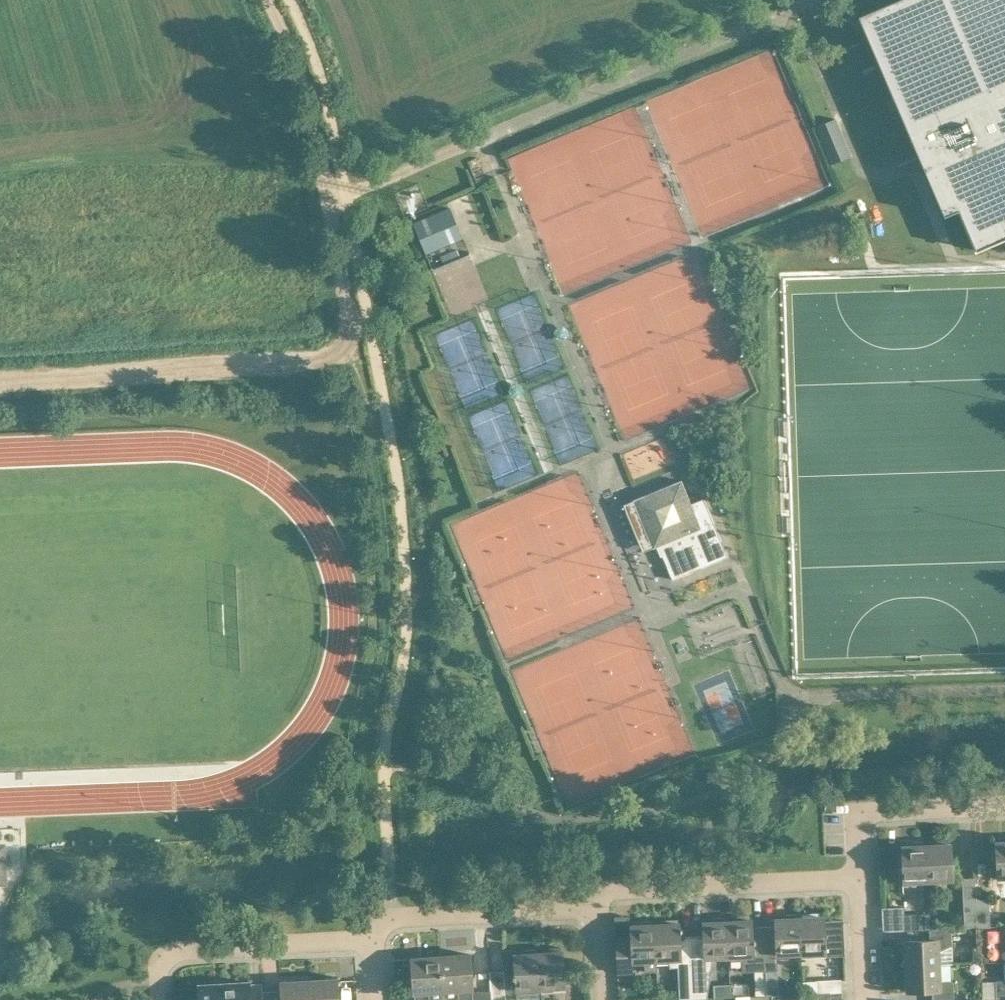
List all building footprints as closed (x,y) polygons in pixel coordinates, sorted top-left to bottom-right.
[(857,15),(943,215),(956,209),(974,250),(1004,237),(1004,0),(892,0),(857,15)] [(849,156),(834,120),(817,127),(832,163),(849,156)] [(450,208),(413,223),(426,253),(463,237),(450,208)] [(456,253),(442,259),(444,264),(459,258),(456,253)] [(662,555),(673,579),(728,557),(704,498),(691,503),(681,479),(633,499),(653,548),(661,544),(665,553),(662,555)] [(718,771),(707,771),(708,781),(718,781),(718,771)] [(938,844),(928,844),(929,880),(955,879),(953,843),(951,843),(951,839),(938,840),(938,844)] [(904,881),(924,880),(929,880),(928,844),(926,845),(926,841),(913,841),(914,845),(902,846),(904,881)] [(997,861),(998,877),(1004,876),(1004,841),(996,841),(997,861)] [(976,877),(963,877),(966,927),(978,926),(977,898),(976,877)] [(990,898),(977,898),(978,926),(991,925),(990,898)] [(884,905),(884,929),(905,929),(905,905),(884,905)] [(811,917),(800,917),(802,953),(827,952),(826,916),(824,916),(823,912),(811,913),(811,917)] [(765,926),(765,944),(766,969),(777,968),(777,954),(802,953),(800,917),(799,917),(799,913),(786,914),(786,918),(775,918),(775,926),(765,926)] [(929,913),(905,914),(906,930),(930,929),(929,913)] [(739,920),(728,921),(729,952),(730,960),(742,959),(743,970),(766,969),(765,944),(765,926),(754,926),(754,919),(751,919),(751,915),(739,916),(739,920)] [(694,972),(695,997),(707,996),(712,960),(730,960),(729,952),(728,921),(727,921),(726,917),(714,917),(714,921),(703,922),(703,934),(693,934),(694,953),(694,972)] [(694,972),(694,953),(693,934),(682,935),(682,931),(683,931),(683,927),(682,927),(681,923),(679,923),(679,919),(666,919),(667,924),(656,924),(657,959),(657,971),(658,971),(658,964),(669,964),(670,967),(677,967),(679,998),(695,997),(694,973),(694,972)] [(657,959),(656,924),(654,924),(654,920),(642,921),(642,925),(629,925),(630,935),(615,936),(617,972),(633,972),(633,965),(645,964),(645,972),(657,971),(657,959)] [(906,940),(907,965),(939,964),(939,951),(952,945),(952,928),(931,929),(931,939),(906,940)] [(549,951),(538,952),(540,988),(541,987),(566,986),(563,950),(561,951),(561,947),(548,947),(549,951)] [(513,954),(515,989),(516,989),(516,999),(536,999),(542,999),(541,987),(540,988),(538,952),(536,952),(536,948),(524,949),(524,953),(513,954)] [(441,956),(443,990),(443,999),(472,999),(473,999),(470,953),(441,956)] [(414,990),(396,992),(396,999),(443,999),(443,990),(441,956),(411,958),(414,990)] [(939,964),(907,965),(908,990),(933,989),(933,999),(954,998),(954,982),(940,977),(939,964)] [(490,990),(491,999),(506,999),(505,990),(503,970),(488,971),(490,990)] [(309,980),(310,999),(339,999),(337,977),(324,978),(324,979),(309,980)] [(842,978),(802,980),(803,993),(824,992),(830,992),(842,991),(842,978)] [(309,980),(293,981),(293,979),(280,980),(281,999),(310,999),(309,980)] [(995,980),(996,996),(1004,996),(1004,980),(995,980)] [(224,983),(225,999),(263,999),(262,982),(249,983),(249,982),(224,983)] [(224,983),(198,985),(199,999),(225,999),(224,983)]
